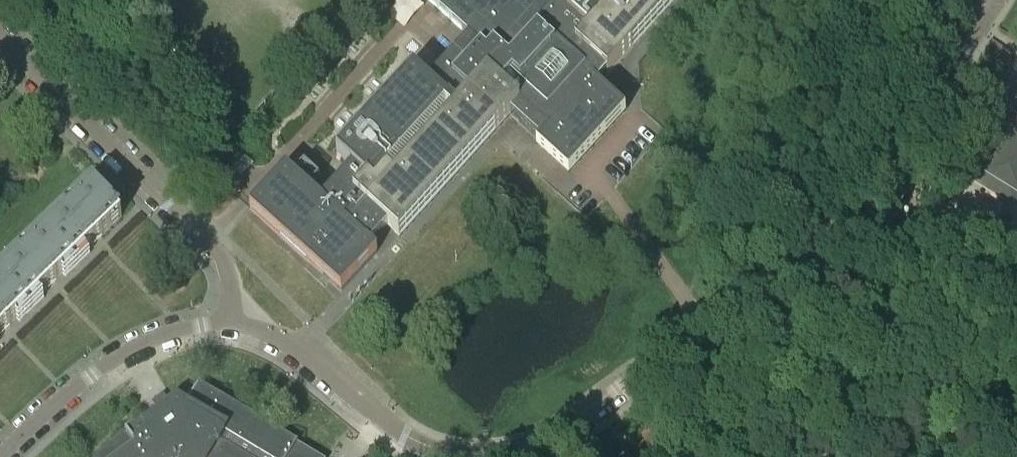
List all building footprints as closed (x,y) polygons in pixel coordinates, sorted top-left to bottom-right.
[(551,157),(569,173),(581,160),(596,144),(625,111),(608,95),(598,87),(606,78),(677,0),(578,0),(567,13),(560,7),(566,0),(424,0),(469,40),(428,85),(412,71),(336,155),(351,169),(321,203),(309,192),(319,180),(304,165),(293,177),(285,171),(250,210),(308,262),(311,265),(326,278),(342,293),(378,253),(371,247),(388,228),(394,234),(399,238),(511,115),(519,122),(526,129),(533,135),(540,141),(537,145),(551,157)] [(973,183),(1014,208),(1016,202),(1016,112),(973,183)] [(92,187),(46,231),(77,262),(122,218),(92,187)] [(32,305),(77,262),(46,231),(2,274),(32,305)] [(32,305),(2,274),(0,276),(0,336),(32,305)] [(298,444),(298,443),(199,383),(186,404),(172,396),(167,399),(163,394),(152,402),(156,408),(151,411),(154,416),(143,423),(125,435),(102,456),(318,456),(298,444)]
